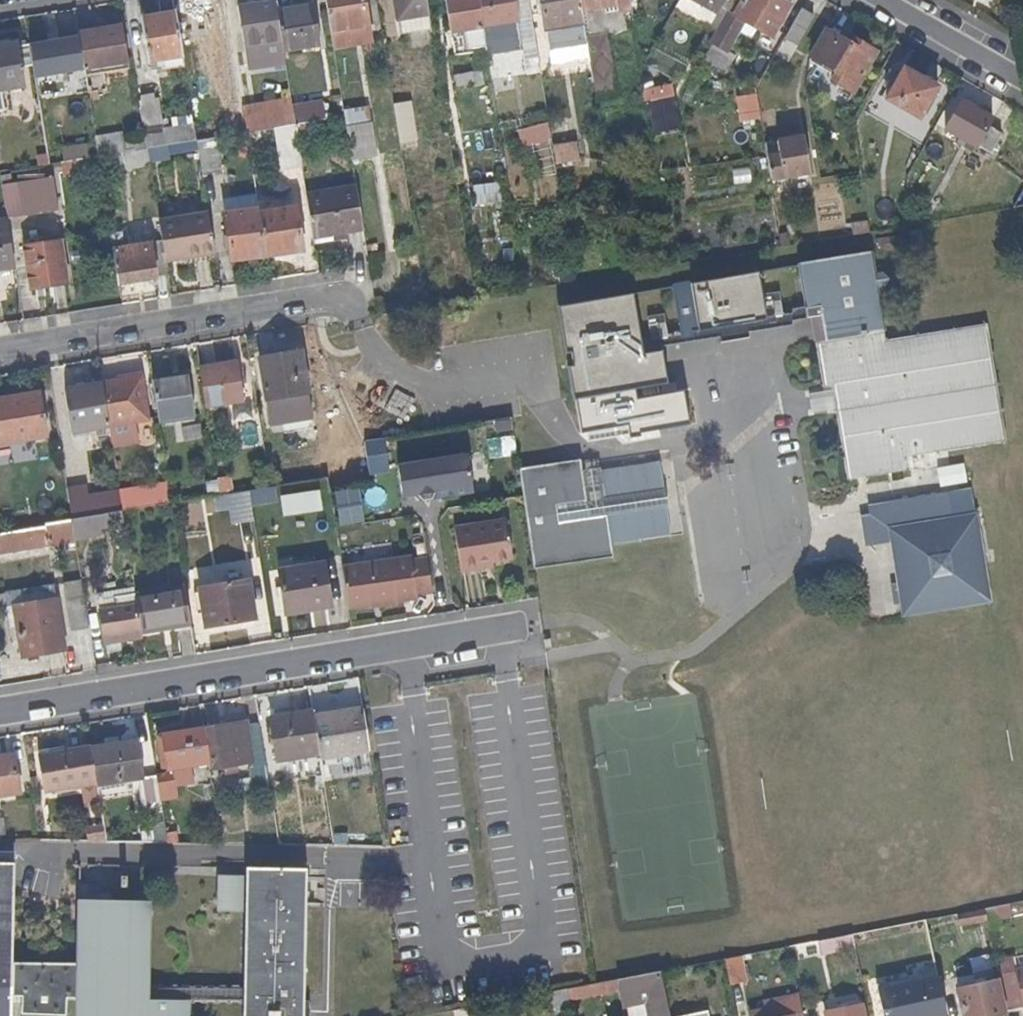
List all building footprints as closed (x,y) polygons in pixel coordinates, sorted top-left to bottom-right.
[(281,38),(276,8),(274,0),(237,6),(244,44),(259,42),(278,39),(281,38)] [(362,0),(325,0),(330,31),(365,26),(367,25),(362,0)] [(426,0),(393,0),(396,17),(399,16),(401,31),(431,27),(426,0)] [(477,0),(444,0),(449,31),(464,29),(481,26),(477,0)] [(514,0),(479,0),(482,16),(481,26),(484,41),(484,42),(509,39),(506,22),(517,21),(514,0)] [(528,0),(514,0),(517,21),(531,19),(528,0)] [(578,0),(540,0),(545,29),(582,23),(580,10),(578,0)] [(629,0),(578,0),(580,10),(629,1),(629,0)] [(715,13),(722,0),(692,0),(715,13)] [(791,4),(784,0),(742,0),(733,17),(744,23),(772,39),(791,4)] [(318,44),(310,2),(276,8),(281,38),(283,50),(318,44)] [(802,41),(816,18),(801,9),(788,32),(802,41)] [(182,56),(174,11),(140,17),(147,60),(157,58),(182,56)] [(728,49),(744,23),(733,17),(729,15),(712,43),(727,51),(728,49)] [(126,53),(122,24),(77,31),(78,38),(83,67),(87,92),(106,89),(102,65),(123,62),(122,53),(126,53)] [(368,40),(365,26),(330,31),(332,46),(368,40)] [(484,41),(481,26),(464,29),(466,42),(468,43),(484,41)] [(466,42),(464,29),(449,31),(452,52),(485,47),(484,42),(484,41),(468,43),(466,42)] [(615,97),(605,31),(584,35),(591,75),(595,102),(615,97)] [(853,95),(877,53),(855,40),(851,46),(827,32),(810,60),(808,69),(827,80),(829,75),(834,78),(831,82),(853,95)] [(83,67),(78,38),(29,46),(32,68),(33,75),(83,67)] [(280,58),(278,39),(259,42),(260,50),(256,50),(258,61),(280,58)] [(15,45),(15,42),(0,44),(0,89),(21,86),(19,70),(15,45)] [(260,50),(259,42),(244,44),(245,52),(256,50),(260,50)] [(742,58),(728,49),(727,51),(712,43),(703,59),(732,75),(742,58)] [(29,46),(28,44),(15,45),(19,70),(32,68),(29,46)] [(183,65),(182,56),(157,58),(160,69),(183,65)] [(919,119),(938,87),(903,68),(885,101),(919,119)] [(196,139),(193,122),(162,126),(157,96),(138,100),(144,136),(146,147),(147,147),(165,144),(196,139)] [(295,123),(291,98),(254,104),(255,110),(283,106),(286,125),(295,123)] [(322,100),(295,104),(297,120),(324,116),(322,100)] [(415,137),(409,100),(392,102),(398,140),(415,137)] [(988,127),(993,119),(961,101),(945,130),(958,137),(954,143),(970,152),(972,147),(976,148),(978,146),(988,127)] [(257,129),(255,110),(254,104),(242,106),(246,131),(257,129)] [(286,125),(283,106),(255,110),(257,129),(286,125)] [(385,155),(380,118),(345,124),(351,160),(385,155)] [(304,177),(295,123),(286,125),(257,129),(246,131),(249,149),(275,145),(281,180),(304,177)] [(990,153),(1001,135),(988,127),(978,146),(990,153)] [(146,147),(144,136),(122,139),(121,132),(94,136),(97,155),(123,151),(146,147)] [(221,170),(214,136),(196,139),(197,149),(201,173),(221,170)] [(810,174),(807,157),(803,138),(765,146),(770,181),(810,174)] [(197,149),(196,139),(165,144),(166,154),(197,149)] [(573,158),(571,141),(552,144),(554,161),(573,158)] [(85,157),(82,143),(65,146),(67,155),(61,156),(62,160),(85,157)] [(166,154),(165,144),(147,147),(148,160),(167,158),(166,154)] [(148,160),(147,147),(146,147),(123,151),(125,164),(126,168),(149,164),(148,160)] [(125,164),(123,151),(97,155),(99,168),(125,164)] [(818,173),(815,156),(807,157),(810,174),(818,173)] [(52,176),(10,182),(9,174),(0,175),(0,181),(6,216),(57,207),(52,176)] [(501,200),(499,181),(473,185),(476,204),(501,200)] [(362,230),(355,187),(307,196),(314,237),(362,230)] [(303,248),(296,206),(259,212),(266,254),(303,248)] [(259,212),(259,209),(225,215),(233,260),(266,254),(259,212)] [(215,255),(208,214),(159,221),(162,240),(165,262),(188,258),(215,255)] [(6,220),(0,221),(0,269),(14,266),(6,220)] [(67,283),(59,240),(38,244),(31,245),(31,238),(21,240),(27,271),(30,289),(67,283)] [(165,262),(162,240),(147,242),(153,279),(168,277),(165,262)] [(153,279),(147,242),(112,248),(118,284),(153,279)] [(216,261),(215,255),(188,258),(189,264),(216,261)] [(993,378),(984,325),(960,328),(883,341),(870,255),(794,266),(802,313),(820,322),(823,343),(814,346),(821,387),(822,389),(824,389),(830,388),(838,387),(841,403),(993,378)] [(308,392),(302,352),(259,358),(266,399),(308,392)] [(245,400),(239,361),(201,367),(207,405),(245,400)] [(194,415),(188,375),(154,379),(160,420),(194,415)] [(141,384),(140,378),(119,382),(120,387),(141,384)] [(1003,442),(993,378),(841,403),(842,411),(835,412),(847,480),(904,472),(901,457),(1003,442)] [(147,420),(141,384),(120,387),(119,382),(101,384),(108,427),(147,420)] [(108,427),(101,384),(64,390),(70,433),(108,427)] [(841,403),(838,387),(830,388),(833,404),(841,403)] [(39,391),(0,398),(0,446),(46,439),(39,391)] [(842,411),(841,403),(833,404),(835,412),(842,411)] [(388,467),(384,437),(363,440),(367,470),(388,467)] [(471,493),(465,455),(396,466),(400,496),(415,494),(421,500),(430,499),(434,491),(449,490),(453,495),(471,493)] [(592,516),(584,458),(521,468),(527,510),(535,568),(616,557),(615,546),(644,542),(643,536),(670,532),(667,507),(657,509),(657,511),(619,517),(620,514),(610,516),(610,514),(592,516)] [(244,490),(241,475),(231,477),(233,492),(244,490)] [(233,492),(231,477),(218,479),(221,494),(233,492)] [(171,502),(168,486),(119,495),(121,511),(171,502)] [(88,516),(86,501),(84,489),(68,492),(72,518),(88,516)] [(979,526),(978,514),(956,517),(955,517),(954,514),(951,494),(898,502),(898,509),(880,512),(881,523),(870,524),(873,543),(944,531),(979,526)] [(121,511),(119,495),(86,501),(88,516),(121,511)] [(881,523),(880,512),(868,514),(870,524),(881,523)] [(75,541),(72,518),(49,522),(47,525),(50,544),(75,541)] [(513,559),(508,520),(455,529),(461,572),(487,568),(487,563),(498,562),(513,559)] [(47,525),(0,533),(0,553),(50,544),(47,525)] [(992,602),(979,526),(944,531),(873,543),(873,546),(893,544),(904,616),(958,607),(992,602)] [(432,594),(427,559),(411,562),(409,557),(342,566),(347,609),(369,607),(369,603),(391,600),(393,603),(416,600),(417,596),(432,594)] [(330,608),(323,563),(278,570),(286,615),(330,608)] [(255,620),(249,580),(198,588),(205,628),(255,620)] [(86,628),(79,583),(63,585),(71,630),(86,628)] [(65,651),(55,586),(3,594),(8,628),(16,627),(18,642),(20,657),(65,651)] [(191,630),(184,587),(135,594),(137,604),(142,638),(191,630)] [(142,638),(137,604),(98,610),(103,637),(114,636),(115,642),(142,638)] [(552,648),(550,639),(542,640),(544,649),(552,648)] [(336,714),(335,708),(312,712),(313,719),(336,714)] [(368,753),(362,711),(362,710),(336,714),(313,719),(319,755),(319,756),(320,761),(368,753)] [(319,755),(313,719),(312,712),(271,719),(277,762),(319,755)] [(269,793),(258,724),(246,726),(246,723),(204,730),(209,762),(211,770),(223,768),(235,765),(250,763),(252,770),(249,770),(253,795),(269,793)] [(209,762),(204,730),(156,738),(161,769),(172,768),(190,765),(209,762)] [(143,779),(137,741),(90,749),(96,783),(96,787),(143,779)] [(96,783),(90,749),(38,758),(43,792),(96,783)] [(30,783),(25,756),(14,758),(18,785),(30,783)] [(14,757),(0,759),(0,797),(19,793),(18,785),(14,758),(14,757)] [(192,783),(190,765),(172,768),(172,774),(174,786),(192,783)] [(236,773),(235,765),(223,768),(223,775),(236,773)] [(176,798),(174,786),(172,774),(156,777),(160,800),(176,798)] [(166,843),(165,833),(164,827),(153,826),(153,837),(153,843),(166,843)] [(177,844),(177,833),(165,833),(166,843),(177,844)] [(139,934),(140,902),(124,902),(77,900),(76,948),(76,964),(75,984),(11,983),(11,963),(13,864),(0,864),(0,1004),(10,1004),(11,997),(20,997),(65,999),(75,999),(74,1015),(185,1015),(186,1003),(240,1003),(240,1015),(306,1015),(306,1002),(301,1001),(302,956),(304,912),(305,871),(244,870),(244,878),(222,877),(221,914),(242,915),(240,990),(149,987),(137,987),(139,934)] [(117,888),(117,876),(124,875),(124,872),(122,870),(120,868),(118,867),(78,866),(77,900),(124,902),(124,888),(117,888)] [(1022,911),(1020,902),(1009,903),(1011,913),(1022,911)] [(1011,913),(1009,903),(983,908),(986,922),(1012,917),(1011,913)] [(986,922),(983,908),(972,911),(975,925),(986,922)] [(853,945),(850,934),(830,938),(831,949),(853,945)] [(831,949),(830,938),(816,940),(818,951),(831,949)] [(75,984),(76,964),(11,963),(11,983),(75,984)] [(661,978),(660,970),(619,979),(615,979),(616,982),(620,982),(624,1003),(638,1001),(638,1002),(647,1001),(651,1015),(669,1015),(668,1009),(661,978)] [(1016,972),(997,976),(1005,1011),(1022,1008),(1022,1003),(1016,972)] [(937,977),(876,990),(881,1015),(945,1015),(937,977)] [(616,982),(615,979),(593,983),(592,983),(592,990),(593,992),(617,987),(616,982)] [(996,981),(985,983),(984,979),(959,984),(959,989),(956,990),(961,1015),(991,1015),(1002,1014),(996,981)] [(586,991),(585,984),(574,986),(576,995),(587,994),(586,991)] [(576,995),(574,986),(564,988),(567,1002),(576,1000),(576,995)] [(567,1002),(564,988),(563,988),(536,994),(539,1008),(555,1005),(556,1013),(569,1010),(567,1002)] [(65,999),(20,997),(19,1015),(53,1015),(65,1015),(65,999)] [(856,1004),(855,998),(843,1001),(843,1004),(827,1007),(827,1011),(856,1004)] [(10,1004),(0,1004),(0,1015),(10,1015),(10,1004)] [(860,1004),(856,1004),(827,1011),(823,1012),(823,1015),(862,1015),(860,1004)] [(705,1008),(684,1012),(683,1006),(668,1009),(669,1015),(707,1015),(705,1008)]
